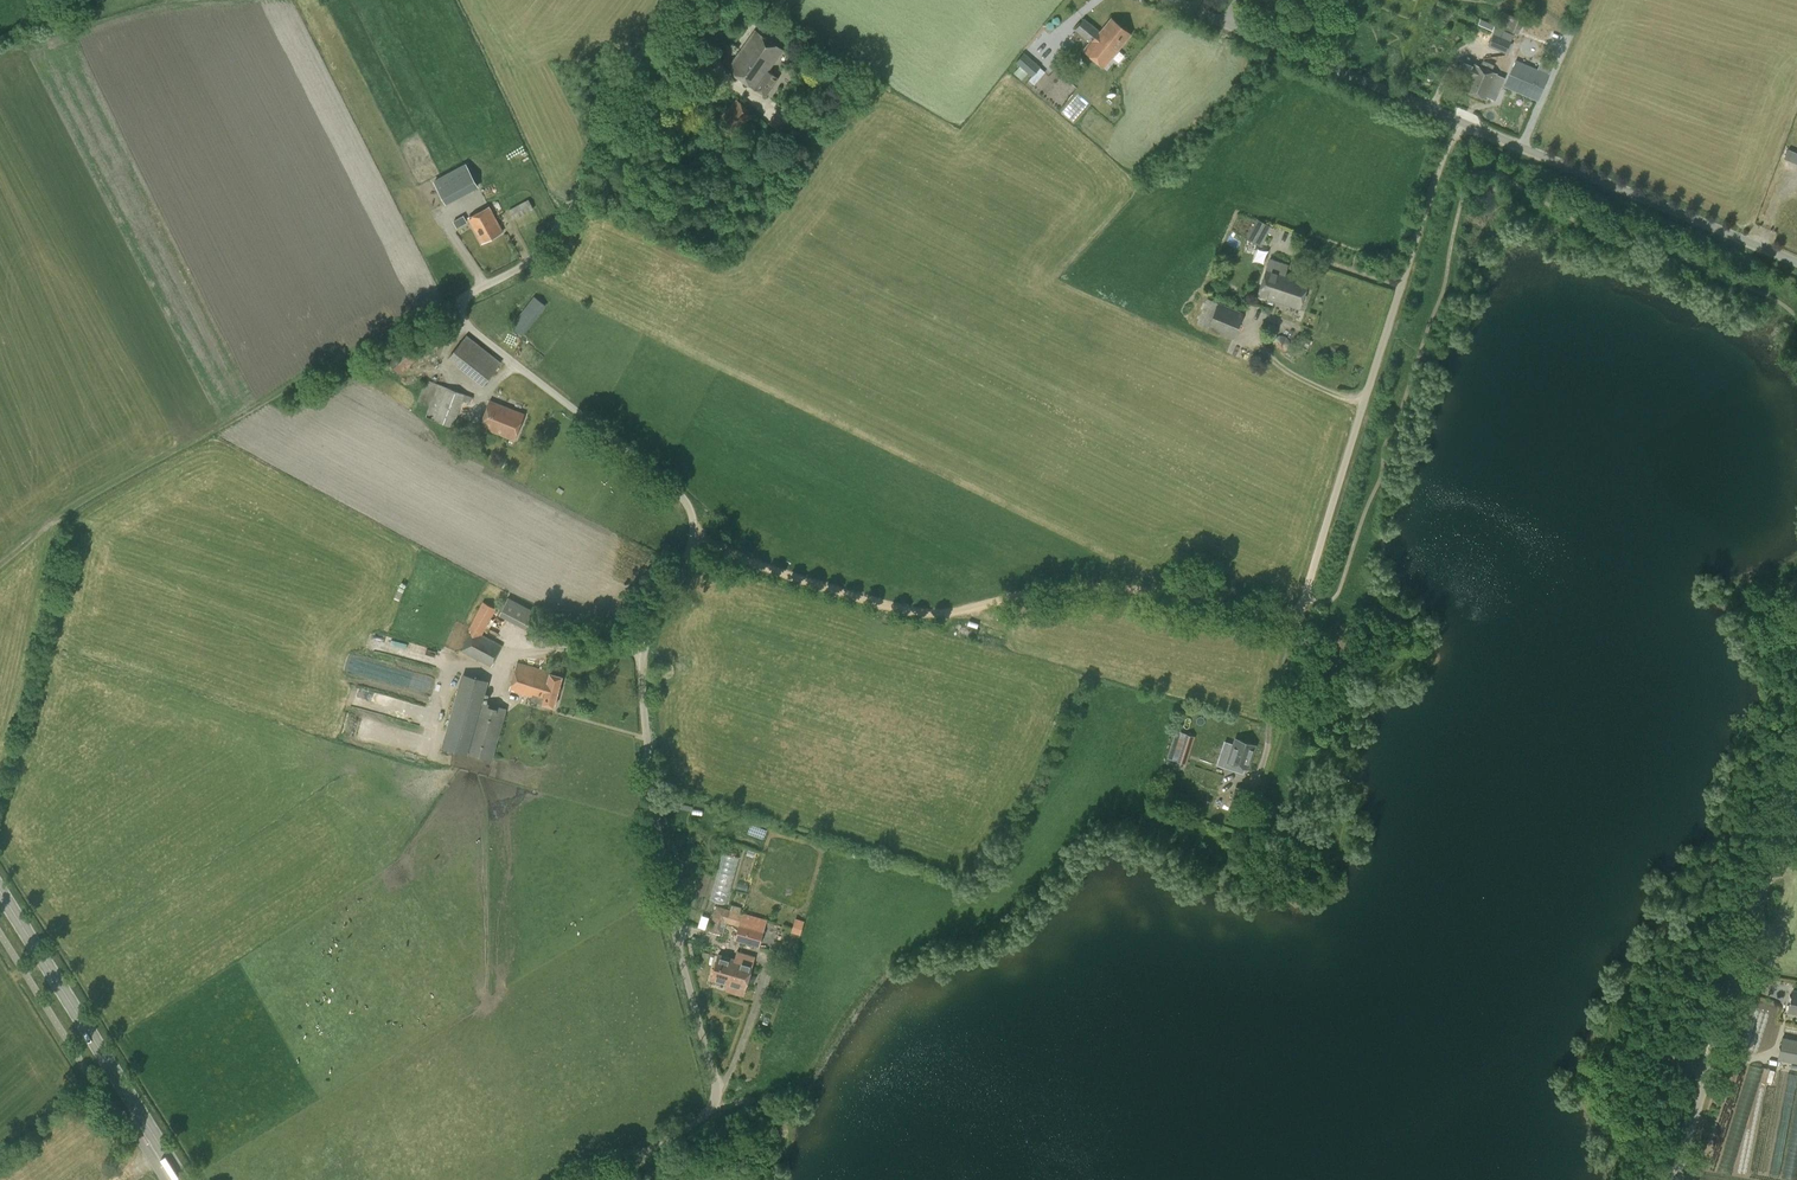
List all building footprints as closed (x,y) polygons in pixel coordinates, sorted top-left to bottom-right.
[(1518,34),(1524,20),(1506,12),(1500,26),(1518,34)] [(1110,18),(1099,30),(1083,18),(1074,29),(1090,42),(1083,50),(1104,67),(1131,34),(1110,18)] [(755,30),(727,69),(765,96),(777,78),(767,71),(782,50),(755,30)] [(1506,54),(1511,41),(1493,34),(1487,46),(1506,54)] [(1040,66),(1024,53),(1015,63),(1019,66),(1013,73),(1022,80),(1027,73),(1032,77),(1040,66)] [(1480,67),(1474,64),(1462,59),(1456,72),(1468,77),(1463,89),(1486,99),(1497,74),(1491,72),(1494,65),(1483,60),(1480,67)] [(1549,74),(1515,60),(1504,87),(1537,101),(1549,74)] [(726,137),(729,134),(734,138),(754,115),(736,99),(716,121),(720,125),(717,129),(726,137)] [(1789,150),(1785,158),(1793,161),(1796,153),(1789,150)] [(468,160),(436,180),(451,204),(483,184),(468,160)] [(508,210),(513,220),(534,209),(529,199),(508,210)] [(489,207),(468,218),(481,243),(502,232),(489,207)] [(1257,244),(1267,225),(1257,219),(1246,238),(1257,244)] [(1290,280),(1291,276),(1284,274),(1287,265),(1269,259),(1258,295),(1274,300),(1281,281),(1288,283),(1289,280),(1290,280)] [(1308,281),(1291,276),(1290,280),(1289,280),(1288,283),(1281,281),(1274,300),(1299,309),(1308,281)] [(509,326),(522,336),(546,305),(533,296),(509,326)] [(1226,306),(1209,299),(1206,298),(1196,324),(1208,329),(1207,329),(1233,339),(1244,313),(1226,306)] [(482,386),(501,362),(466,335),(448,358),(482,386)] [(396,375),(418,363),(408,348),(388,359),(396,375)] [(470,404),(472,397),(426,379),(417,402),(429,406),(425,417),(453,427),(463,401),(470,404)] [(524,414),(490,400),(480,426),(513,440),(524,414)] [(502,617),(533,628),(539,609),(509,599),(502,617)] [(461,652),(491,667),(503,646),(482,635),(495,609),(482,602),(468,628),(472,630),(461,652)] [(562,676),(549,673),(550,671),(516,662),(508,691),(531,697),(530,701),(541,704),(554,707),(562,676)] [(449,747),(492,760),(506,708),(479,702),(485,684),(469,678),(464,695),(459,714),(449,747)] [(1194,737),(1183,733),(1175,731),(1167,759),(1186,764),(1194,737)] [(1227,762),(1247,769),(1255,745),(1235,738),(1227,762)] [(1235,786),(1228,810),(1244,815),(1251,791),(1235,786)] [(719,918),(729,921),(731,913),(721,910),(719,918)] [(734,940),(758,947),(765,921),(742,914),(734,940)] [(796,917),(792,932),(802,935),(806,920),(796,917)] [(739,952),(737,960),(718,954),(710,979),(745,990),(752,964),(754,957),(739,952)] [(1792,991),(1788,1012),(1796,1014),(1796,992),(1792,991)] [(1796,1063),(1796,1040),(1782,1037),(1778,1059),(1796,1063)] [(1760,1079),(1769,1080),(1770,1068),(1761,1068),(1760,1079)]
